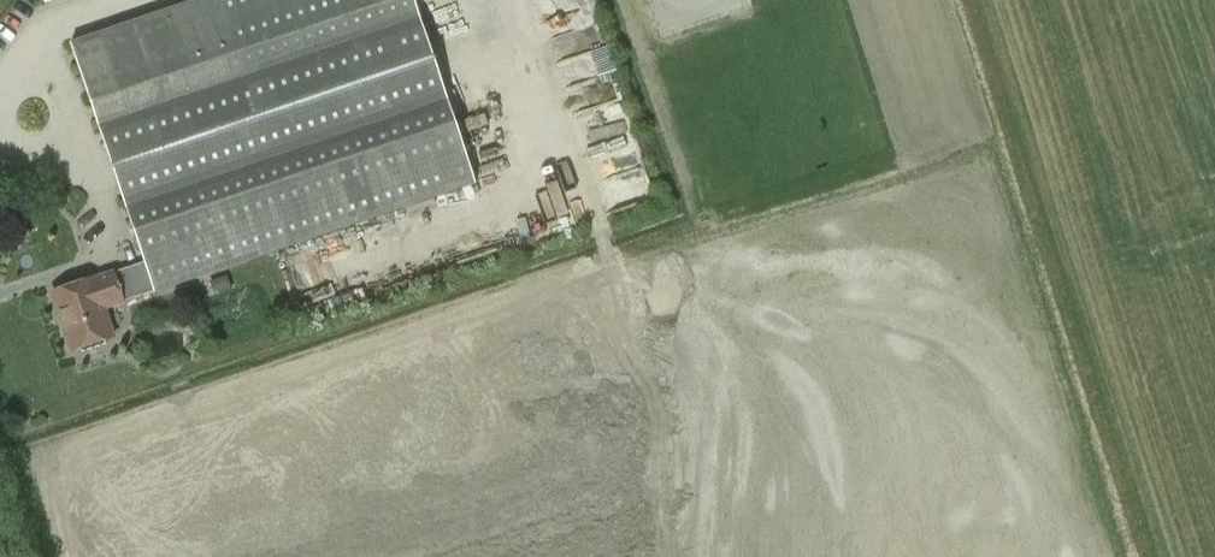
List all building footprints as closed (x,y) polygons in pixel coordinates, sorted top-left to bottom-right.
[(57,291),(68,324),(65,326),(73,351),(116,337),(106,308),(156,291),(477,183),(416,0),(201,0),(73,43),(146,262),(96,279),(96,277),(57,291)] [(335,274),(330,251),(290,259),(295,282),(335,274)]
